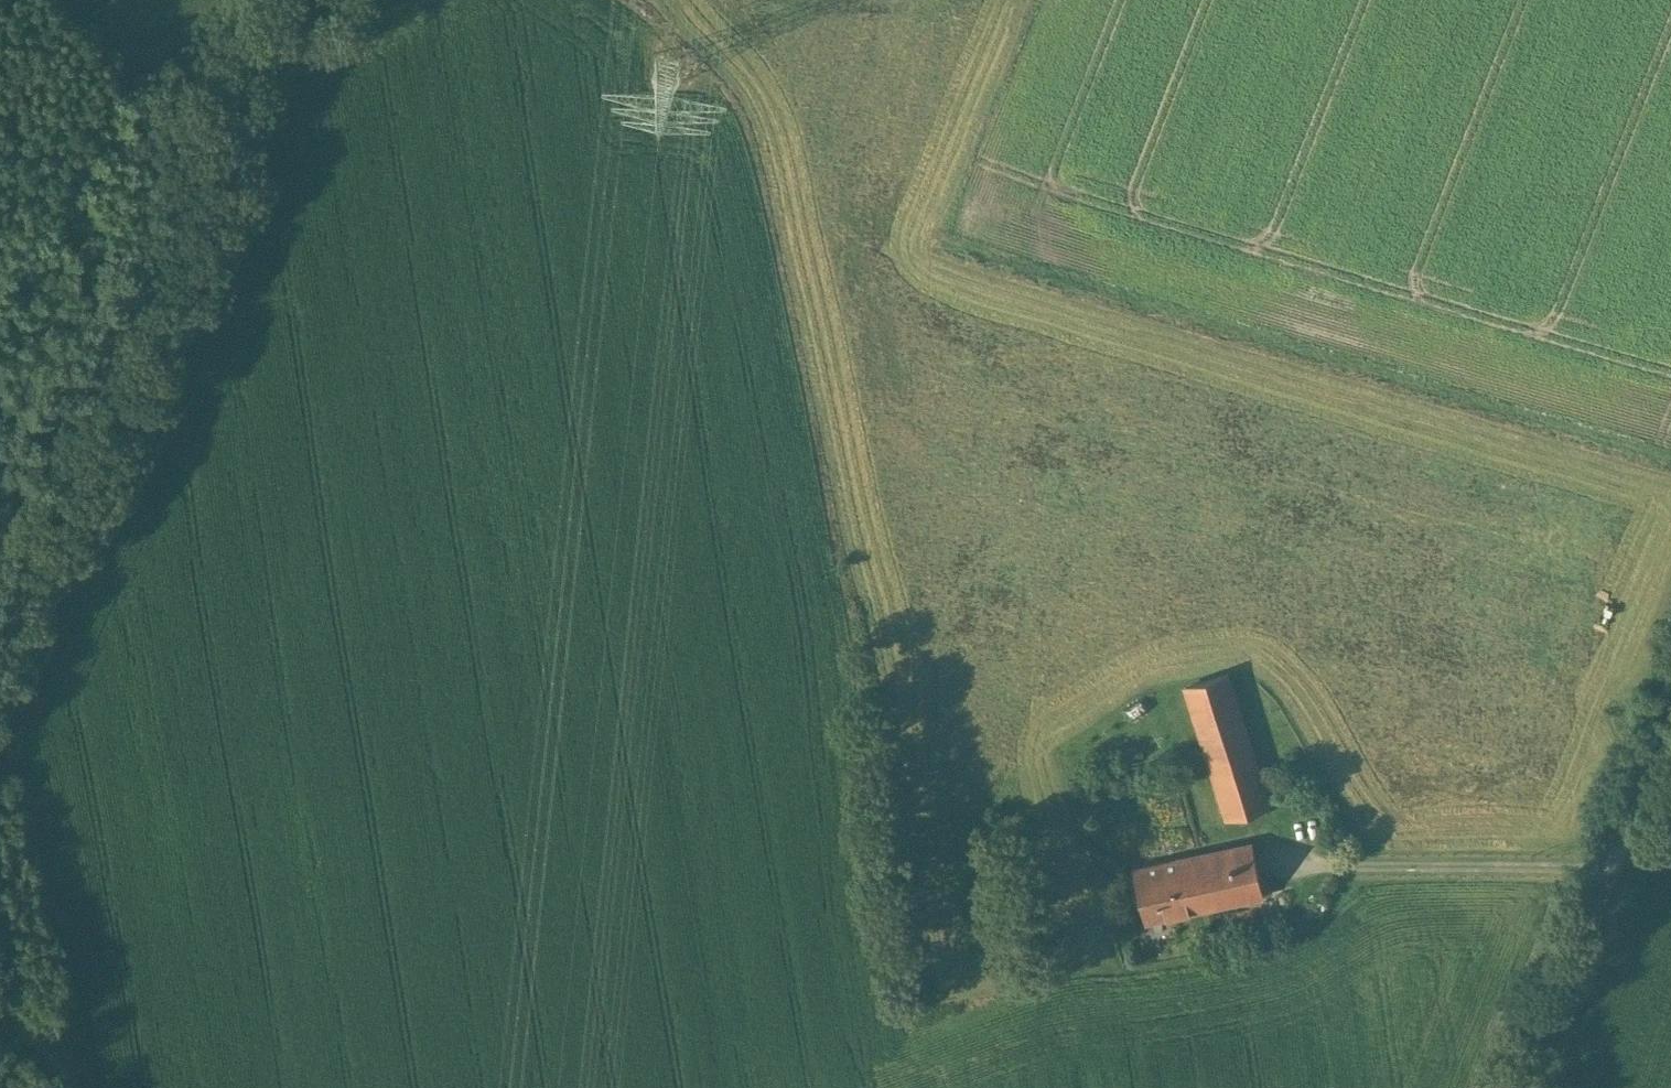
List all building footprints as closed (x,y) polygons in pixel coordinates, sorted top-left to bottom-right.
[(1228,676),(1185,689),(1225,815),(1268,802),(1228,676)] [(1252,842),(1133,869),(1145,922),(1263,895),(1252,842)]
